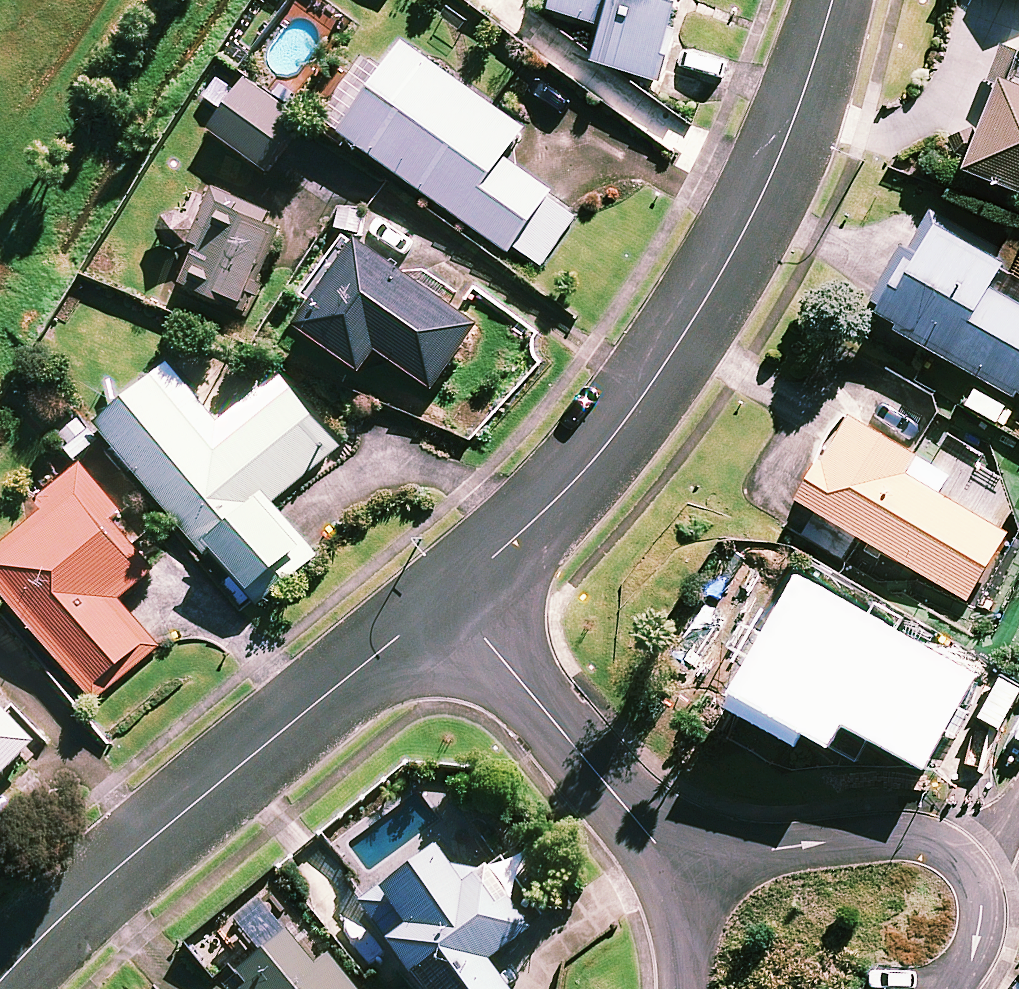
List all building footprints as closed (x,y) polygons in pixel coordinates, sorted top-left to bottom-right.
[(551,3),(605,18),(595,56),(660,74),(681,0),(552,0),(551,3)] [(524,123),(400,34),(337,122),(539,267),(583,207),(504,151),(524,123)] [(305,116),(219,53),(184,102),(270,164),(305,116)] [(1001,68),(962,156),(1018,181),(1018,75),(1001,68)] [(274,227),(208,208),(186,283),(251,302),(274,227)] [(963,395),(998,416),(1014,390),(1018,393),(1018,300),(987,281),(1005,252),(933,208),(874,305),(979,369),(963,395)] [(482,316),(359,225),(296,310),(365,360),(381,339),(435,379),(482,316)] [(220,418),(171,357),(99,415),(208,550),(223,537),(253,575),(304,533),(274,496),(342,441),(282,368),(220,418)] [(923,433),(859,393),(800,487),(966,591),(1008,524),(906,460),(923,433)] [(92,453),(52,484),(59,493),(0,539),(0,570),(95,695),(161,644),(119,590),(152,565),(115,516),(131,503),(92,453)] [(958,675),(799,578),(747,664),(766,676),(751,700),(808,734),(834,692),(916,743),(958,675)] [(0,702),(0,771),(34,738),(0,702)] [(450,820),(351,890),(422,988),(507,988),(483,956),(526,926),(450,820)] [(275,914),(209,969),(225,988),(355,988),(317,942),(306,951),(275,914)]
